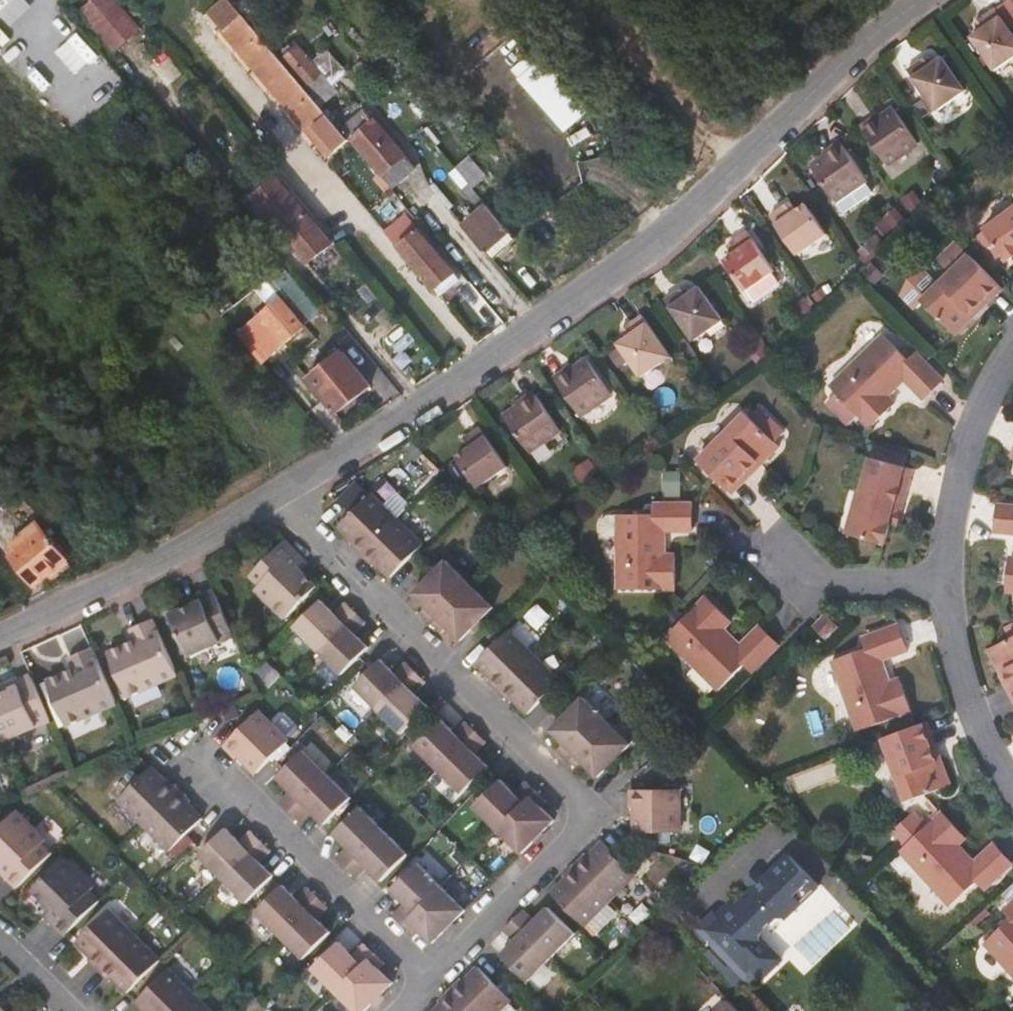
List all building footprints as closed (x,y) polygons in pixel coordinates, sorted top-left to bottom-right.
[(348,145),(229,4),(211,20),(224,35),(221,37),(330,165),(350,148),(348,145)] [(89,32),(121,70),(155,41),(125,6),(89,32)] [(995,67),(1012,55),(1012,30),(996,6),(983,14),(985,17),(977,23),(981,28),(971,34),(995,67)] [(985,17),(983,14),(975,20),(977,23),(985,17)] [(926,56),(918,61),(920,64),(928,58),(926,56)] [(934,111),(964,90),(940,57),(931,64),(928,58),(920,64),(918,61),(905,70),(934,111)] [(596,112),(550,59),(525,81),(571,134),(596,112)] [(938,115),(943,124),(976,105),(970,96),(938,115)] [(876,119),(859,131),(883,166),(914,144),(890,109),(876,119)] [(859,131),(876,119),(873,115),(856,127),(859,131)] [(380,184),(403,165),(371,128),(348,145),(380,184)] [(823,150),(826,154),(843,142),(840,138),(823,150)] [(868,177),(843,142),(826,154),(812,164),(836,198),(844,210),(876,188),(868,177)] [(303,203),(284,180),(260,199),(280,222),(294,238),(308,256),(323,244),(331,253),(340,247),(317,220),(303,203)] [(470,244),(497,221),(465,183),(438,206),(470,244)] [(788,198),(781,204),(783,208),(791,202),(788,198)] [(768,213),(796,252),(825,232),(804,200),(795,207),(791,202),(783,208),(781,204),(768,213)] [(1012,210),(977,236),(978,236),(983,243),(972,252),(984,268),(995,260),(999,266),(1012,256),(1012,212),(1012,210)] [(411,228),(407,224),(387,240),(401,256),(402,255),(428,286),(446,272),(411,228)] [(744,288),(774,268),(746,228),(734,237),(736,240),(729,246),(732,251),(723,257),(744,288)] [(983,243),(978,236),(966,244),(972,252),(983,243)] [(736,240),(734,237),(726,242),(729,246),(736,240)] [(961,257),(949,244),(931,262),(943,274),(961,257)] [(948,339),(967,320),(962,315),(990,287),(961,257),(943,274),(913,303),(948,339)] [(879,270),(874,265),(869,270),(874,275),(879,270)] [(301,278),(286,291),(308,316),(323,304),(301,278)] [(685,283),(677,288),(679,291),(687,285),(685,283)] [(693,338),(722,318),(700,284),(690,290),(687,285),(679,291),(677,288),(664,297),(693,338)] [(967,320),(995,292),(990,287),(962,315),(967,320)] [(269,348),(308,316),(286,291),(248,323),(269,348)] [(617,341),(640,374),(670,354),(641,313),(629,321),(631,324),(623,330),(626,335),(617,341)] [(631,324),(629,321),(621,327),(623,330),(631,324)] [(944,380),(924,361),(917,367),(910,361),(885,336),(830,389),(869,429),(894,404),(887,398),(904,381),(923,400),(944,380)] [(311,365),(305,370),(330,399),(361,376),(335,344),(321,355),(317,351),(306,359),(311,365)] [(917,354),(910,361),(917,367),(924,361),(917,354)] [(575,368),(558,380),(582,415),(613,393),(589,358),(575,368)] [(558,380),(575,368),(572,364),(555,376),(558,380)] [(517,402),(520,406),(537,394),(534,390),(517,402)] [(561,429),(537,394),(520,406),(506,416),(530,451),(561,429)] [(757,460),(762,464),(780,446),(779,445),(787,437),(757,407),(750,415),(746,411),(699,458),(730,488),(757,460)] [(479,486),(508,466),(481,426),(469,435),(472,438),(464,444),(467,449),(458,456),(479,486)] [(472,438),(469,435),(461,441),(464,444),(472,438)] [(877,458),(907,466),(910,452),(881,444),(877,458)] [(899,491),(907,494),(914,470),(914,468),(907,466),(877,458),(875,457),(865,493),(862,491),(851,533),(888,543),(889,540),(893,522),(891,522),(894,510),(899,491)] [(734,493),(762,464),(757,460),(730,488),(734,493)] [(353,544),(363,554),(399,517),(374,491),(341,525),(356,541),(353,544)] [(904,506),(907,494),(899,491),(894,510),(891,522),(893,522),(899,524),(901,518),(904,506)] [(691,502),(664,502),(663,511),(654,511),(612,512),(604,519),(604,527),(610,534),(613,535),(618,534),(618,569),(618,588),(674,588),(674,553),(664,554),(664,530),(691,530),(691,502)] [(654,502),(654,511),(663,511),(664,502),(654,502)] [(999,503),(997,530),(1012,532),(1012,505),(999,503)] [(18,540),(37,567),(73,543),(55,514),(18,540)] [(425,542),(399,517),(363,554),(373,564),(376,561),(391,576),(425,542)] [(298,567),(305,560),(286,541),(250,576),(260,586),(256,590),(285,619),(317,587),(298,567)] [(421,611),(432,622),(469,584),(446,560),(434,572),(425,581),(413,593),(426,606),(421,611)] [(420,577),(425,581),(434,572),(430,568),(420,577)] [(482,619),(493,608),(469,584),(432,622),(443,633),(448,628),(460,640),(472,628),(482,619)] [(169,615),(186,661),(235,644),(218,597),(169,615)] [(752,658),(759,666),(768,657),(778,646),(759,627),(740,646),(725,632),(725,631),(724,630),(725,629),(726,628),(730,624),(730,623),(720,613),(706,598),(667,638),(720,690),(745,665),(752,658)] [(333,614),(320,602),(296,626),(319,650),(357,612),(346,602),(333,614)] [(368,650),(354,635),(367,622),(357,612),(319,650),(343,675),(368,650)] [(815,626),(827,638),(840,625),(829,613),(815,626)] [(128,693),(177,671),(154,619),(132,629),(136,637),(109,649),(128,693)] [(487,624),(482,619),(472,628),(478,634),(487,624)] [(898,623),(873,633),(877,642),(867,645),(834,658),(861,730),(912,711),(902,682),(900,679),(894,681),(891,681),(883,660),(909,650),(898,623)] [(491,681),(501,691),(535,656),(537,654),(512,628),(478,661),(494,678),(491,681)] [(864,637),(867,645),(877,642),(873,633),(864,637)] [(1012,676),(1012,639),(992,649),(1004,673),(1010,670),(1012,676)] [(102,669),(98,660),(93,647),(71,657),(75,667),(48,679),(67,722),(116,700),(112,691),(109,685),(102,669)] [(528,712),(562,678),(537,654),(535,656),(501,691),(510,700),(513,697),(528,712)] [(745,665),(753,672),(759,666),(752,658),(745,665)] [(357,686),(379,710),(417,671),(407,662),(394,674),(382,662),(357,686)] [(1010,670),(1004,673),(1012,692),(1012,676),(1010,670)] [(428,683),(417,671),(379,710),(403,735),(429,710),(415,695),(428,683)] [(50,718),(46,709),(41,696),(31,674),(18,680),(20,686),(6,692),(0,695),(0,720),(7,737),(50,718)] [(4,687),(6,692),(20,686),(18,680),(4,687)] [(607,720),(584,697),(573,708),(564,717),(552,729),(564,742),(558,748),(569,758),(607,720)] [(559,713),(564,717),(573,708),(569,704),(559,713)] [(237,756),(240,754),(258,772),(273,756),(291,739),(262,710),(226,746),(237,756)] [(620,756),(631,744),(607,720),(569,758),(581,770),(586,765),(598,777),(610,765),(620,756)] [(416,746),(439,769),(477,731),(467,721),(454,734),(441,721),(416,746)] [(942,758),(928,722),(922,724),(936,761),(942,758)] [(951,784),(942,758),(936,761),(922,724),(882,739),(906,801),(951,784)] [(477,731),(439,769),(464,794),(489,769),(475,755),(488,742),(477,731)] [(890,759),(882,739),(868,744),(874,761),(878,762),(890,759)] [(328,774),(303,750),(278,776),(292,789),(281,801),(280,802),(291,812),(328,774)] [(624,761),(620,756),(610,765),(615,770),(624,761)] [(143,827),(180,790),(170,781),(167,784),(152,769),(118,802),(143,827)] [(351,798),(328,774),(291,812),(301,822),(314,810),(326,823),(351,798)] [(476,805),(499,828),(537,790),(527,781),(514,793),(501,779),(476,805)] [(640,832),(687,828),(684,787),(633,791),(634,805),(638,805),(640,832)] [(190,800),(180,790),(143,827),(169,853),(202,820),(187,803),(190,800)] [(537,790),(499,828),(523,852),(556,819),(542,807),(548,802),(537,790)] [(337,857),(347,868),(385,831),(360,807),(335,832),(349,846),(337,857)] [(966,839),(942,813),(901,851),(952,906),(979,881),(986,875),(993,882),(1012,864),(994,844),(974,862),(959,846),(966,839)] [(18,888),(52,854),(44,846),(49,841),(21,814),(0,835),(0,854),(8,862),(1,870),(18,888)] [(896,838),(901,844),(912,835),(906,829),(896,838)] [(201,855),(224,879),(262,841),(251,831),(239,842),(226,830),(201,855)] [(408,854),(385,831),(347,868),(358,879),(370,867),(383,879),(408,854)] [(272,851),(262,841),(224,879),(248,902),(273,877),(260,863),(272,851)] [(586,855),(576,865),(613,901),(638,876),(604,843),(589,858),(586,855)] [(699,929),(744,976),(771,950),(762,942),(763,931),(777,918),(787,918),(789,918),(794,912),(795,911),(796,901),(793,898),(793,896),(813,877),(792,855),(767,879),(759,871),(749,881),(756,890),(738,906),(734,902),(718,917),(715,913),(699,929)] [(47,917),(66,935),(99,901),(92,894),(97,889),(69,860),(38,891),(55,909),(47,917)] [(393,914),(404,925),(441,887),(418,863),(392,888),(405,902),(393,914)] [(588,926),(613,901),(576,865),(565,875),(568,878),(554,893),(588,926)] [(986,888),(993,882),(986,875),(979,881),(986,888)] [(283,886),(258,912),(281,935),(319,897),(309,887),(296,899),(283,886)] [(465,911),(441,887),(404,925),(414,935),(420,929),(433,943),(465,911)] [(329,907),(319,897),(281,935),(306,959),(331,933),(317,920),(329,907)] [(525,909),(515,919),(553,957),(576,935),(543,902),(530,914),(525,909)] [(91,960),(100,970),(138,932),(113,908),(79,941),(94,956),(91,960)] [(672,924),(662,913),(648,926),(659,937),(672,924)] [(1012,970),(1012,914),(1011,915),(985,939),(1012,970)] [(496,949),(529,981),(553,957),(515,919),(503,931),(508,936),(496,949)] [(114,977),(130,993),(164,959),(138,932),(100,970),(110,980),(114,977)] [(314,967),(338,991),(375,953),(365,942),(352,954),(340,942),(314,967)] [(782,963),(771,950),(744,976),(749,981),(759,973),(764,979),(782,963)] [(375,953),(338,991),(359,1010),(366,1010),(394,982),(395,981),(381,967),(385,963),(375,953)] [(198,992),(172,966),(138,1000),(148,1010),(179,1010),(198,992)] [(451,990),(472,1010),(504,1010),(513,1001),(480,968),(463,983),(461,980),(451,990)] [(451,990),(442,1000),(445,1003),(437,1010),(472,1010),(451,990)] [(198,992),(179,1010),(217,1010),(198,992)]
